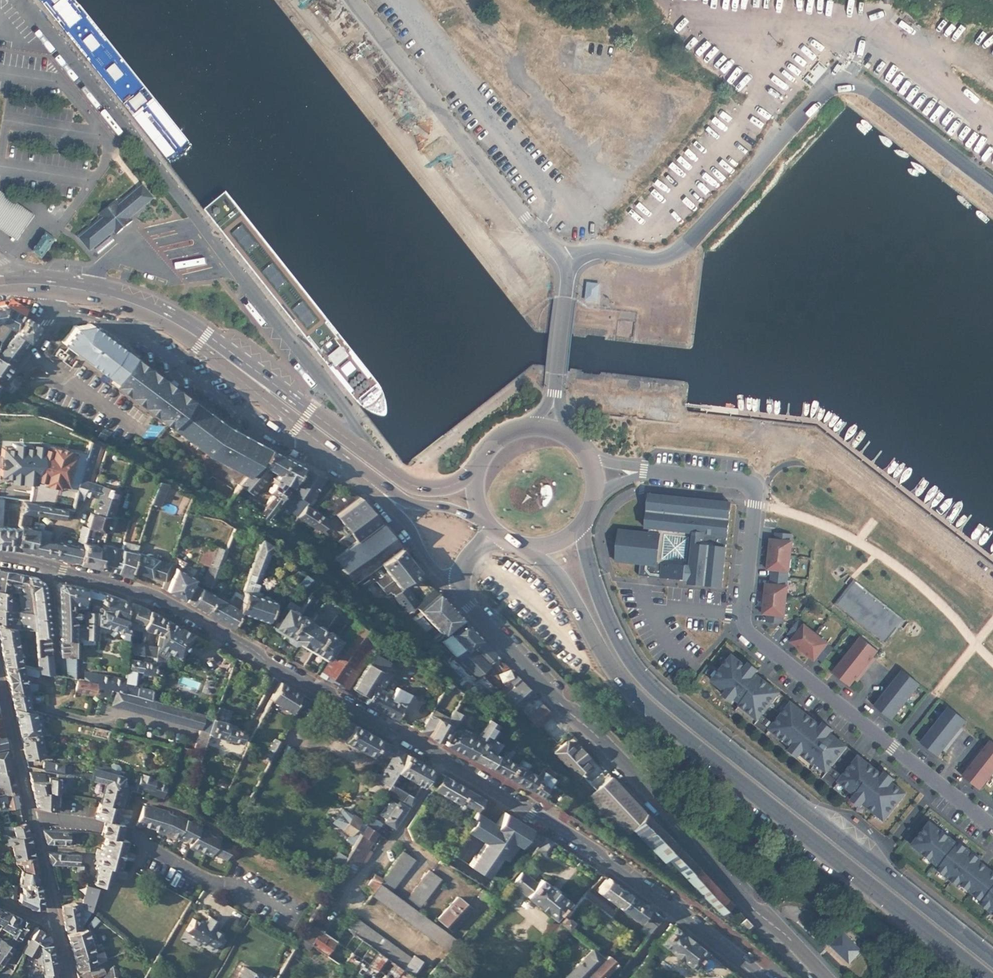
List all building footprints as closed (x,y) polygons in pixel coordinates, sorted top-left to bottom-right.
[(154,198),(143,185),(120,204),(117,202),(101,215),(103,218),(79,238),(90,251),(114,231),(117,234),(133,221),(130,218),(154,198)] [(1,192),(0,193),(0,228),(17,240),(34,216),(1,192)] [(34,254),(43,261),(56,243),(47,236),(34,254)] [(600,284),(589,283),(587,300),(599,301),(600,284)] [(1,339),(9,327),(16,331),(26,316),(5,305),(0,306),(0,340),(1,339)] [(1,339),(7,343),(11,337),(23,346),(31,335),(37,327),(35,322),(26,316),(16,331),(9,327),(1,339)] [(89,323),(74,326),(62,342),(64,343),(61,348),(64,350),(67,346),(113,380),(131,354),(106,336),(89,323)] [(10,364),(18,354),(23,346),(11,337),(7,343),(0,353),(0,357),(10,364)] [(131,354),(113,380),(114,380),(132,355),(131,354)] [(169,426),(189,398),(132,355),(114,380),(111,383),(169,426)] [(2,377),(6,371),(11,365),(10,364),(0,357),(0,375),(2,377)] [(235,469),(252,438),(225,424),(189,398),(169,426),(205,453),(235,469)] [(4,410),(0,409),(0,424),(7,426),(71,447),(69,457),(64,480),(53,478),(50,477),(48,488),(34,485),(27,490),(22,511),(24,511),(34,513),(36,503),(73,510),(75,500),(75,497),(79,479),(81,470),(88,439),(68,429),(70,426),(46,416),(32,412),(13,411),(4,410)] [(71,447),(7,426),(7,432),(6,437),(58,454),(69,457),(71,447)] [(105,430),(101,439),(107,442),(109,437),(111,438),(113,434),(105,430)] [(0,431),(0,547),(1,547),(7,536),(8,526),(0,526),(1,499),(8,499),(8,496),(3,495),(6,437),(7,432),(0,431)] [(253,456),(261,443),(252,438),(235,469),(247,475),(258,459),(253,456)] [(90,472),(97,444),(88,439),(81,470),(90,472)] [(256,464),(268,447),(261,443),(253,456),(258,459),(247,475),(248,476),(256,464)] [(281,454),(268,447),(256,464),(270,472),(271,470),(272,471),(281,454)] [(64,480),(69,457),(58,454),(53,478),(64,480)] [(285,456),(281,454),(272,471),(276,473),(285,456)] [(274,515),(280,504),(301,465),(285,456),(276,473),(271,481),(275,483),(270,491),(275,494),(268,507),(266,510),(274,515)] [(270,472),(256,464),(248,476),(246,480),(259,489),(270,472)] [(300,516),(308,506),(309,502),(290,492),(305,466),(301,465),(280,504),(300,516)] [(290,492),(309,502),(313,497),(324,477),(305,466),(290,492)] [(90,472),(81,470),(79,479),(87,481),(90,472)] [(34,485),(48,488),(50,477),(36,474),(34,485)] [(87,481),(79,479),(75,497),(80,498),(83,498),(84,494),(87,481)] [(246,480),(242,485),(255,494),(259,489),(246,480)] [(91,495),(94,483),(87,481),(84,494),(91,495)] [(167,484),(159,481),(152,502),(158,504),(162,502),(167,484)] [(119,490),(119,489),(94,483),(91,495),(98,497),(96,508),(91,507),(90,512),(109,517),(111,517),(112,515),(119,490)] [(132,494),(119,490),(112,515),(125,518),(132,494)] [(337,515),(355,539),(379,521),(360,495),(337,515)] [(688,584),(721,587),(730,503),(648,495),(645,528),(648,528),(647,533),(618,530),(615,561),(639,564),(638,575),(649,576),(649,573),(654,573),(654,577),(688,580),(688,584)] [(309,502),(308,506),(313,509),(318,500),(313,497),(309,502)] [(36,503),(34,513),(39,514),(69,519),(73,510),(36,503)] [(305,520),(322,530),(330,519),(313,509),(308,506),(300,516),(299,517),(305,520)] [(263,515),(271,520),(274,515),(266,510),(263,515)] [(24,514),(24,511),(22,511),(19,527),(14,548),(20,549),(32,552),(37,527),(38,522),(34,521),(33,526),(28,525),(30,515),(24,514)] [(109,517),(90,512),(87,526),(94,528),(106,531),(108,521),(109,517)] [(235,525),(218,520),(186,512),(178,536),(207,544),(200,564),(210,565),(220,569),(235,525)] [(299,530),(300,529),(305,520),(299,517),(293,526),(299,530)] [(108,521),(106,531),(112,533),(114,523),(108,521)] [(333,598),(333,599),(352,583),(399,547),(379,521),(355,539),(333,557),(308,570),(319,580),(316,583),(328,594),(333,598)] [(56,541),(52,557),(62,559),(78,562),(83,540),(83,541),(84,536),(87,526),(82,525),(80,536),(77,546),(56,541)] [(14,548),(19,527),(8,526),(7,536),(1,547),(2,547),(14,548)] [(94,528),(87,526),(84,536),(92,537),(94,528)] [(50,530),(37,527),(32,552),(31,552),(36,553),(45,555),(48,539),(50,530)] [(769,555),(791,557),(793,543),(792,543),(792,535),(776,534),(775,541),(771,540),(769,555)] [(239,611),(267,620),(274,599),(258,594),(259,592),(255,590),(270,544),(259,537),(240,602),(238,610),(239,611)] [(48,539),(45,555),(49,556),(52,557),(56,541),(48,539)] [(83,540),(78,562),(78,563),(85,564),(92,566),(95,555),(97,543),(83,541),(83,540)] [(124,573),(129,575),(131,568),(137,551),(139,544),(123,541),(122,548),(119,560),(117,571),(124,573)] [(100,556),(119,560),(122,548),(103,544),(100,556)] [(191,555),(175,547),(170,563),(170,564),(182,570),(191,555)] [(399,547),(352,583),(359,592),(374,580),(375,579),(382,588),(392,579),(398,586),(417,570),(399,547)] [(131,568),(151,576),(157,558),(156,558),(146,554),(137,551),(131,568)] [(771,578),(788,580),(789,573),(790,573),(791,557),(769,555),(768,571),(772,571),(771,578)] [(116,570),(117,571),(119,560),(100,556),(98,567),(107,569),(116,570)] [(170,564),(170,563),(157,558),(151,576),(165,581),(170,564)] [(176,595),(182,599),(193,580),(193,576),(182,570),(170,564),(165,581),(163,588),(176,595)] [(213,590),(220,569),(210,565),(203,584),(213,590)] [(303,573),(296,567),(293,573),(293,576),(299,580),(303,573)] [(26,575),(8,571),(0,570),(0,591),(8,592),(17,593),(28,595),(26,575)] [(303,573),(299,580),(296,584),(298,586),(300,583),(303,584),(308,577),(303,573)] [(40,581),(37,577),(32,576),(26,575),(28,595),(43,597),(40,581)] [(765,600),(787,601),(788,587),(787,587),(788,580),(771,578),(771,586),(766,585),(765,600)] [(833,605),(886,646),(901,627),(903,624),(906,622),(853,580),(851,583),(849,585),(833,605)] [(72,604),(71,583),(65,582),(60,581),(56,585),(57,598),(58,605),(72,604)] [(82,599),(82,586),(79,585),(71,583),(72,604),(73,616),(74,616),(79,615),(79,610),(83,611),(83,606),(82,599)] [(94,623),(103,591),(92,588),(82,586),(82,599),(86,600),(92,602),(91,611),(86,609),(86,607),(83,606),(83,611),(83,623),(94,623)] [(193,605),(204,611),(213,595),(214,595),(212,593),(200,587),(197,592),(194,591),(188,602),(193,605)] [(396,607),(407,617),(417,608),(428,598),(427,597),(419,589),(409,599),(407,596),(396,607)] [(460,616),(434,589),(427,597),(428,598),(417,608),(441,634),(460,616)] [(0,591),(0,608),(7,609),(12,610),(14,599),(7,598),(8,592),(0,591)] [(124,616),(126,600),(117,596),(103,591),(94,623),(98,623),(122,631),(120,636),(126,638),(127,634),(124,616)] [(309,592),(300,608),(285,633),(299,641),(311,621),(307,618),(318,599),(309,592)] [(28,595),(17,593),(16,597),(19,597),(19,611),(31,612),(28,595)] [(46,615),(43,597),(28,595),(31,612),(31,616),(46,615)] [(216,618),(231,626),(239,611),(238,610),(229,605),(213,595),(204,611),(216,618)] [(234,598),(229,605),(238,610),(240,602),(234,598)] [(300,608),(287,600),(272,625),(285,633),(300,608)] [(787,601),(765,600),(763,615),(768,616),(767,623),(783,625),(784,618),(785,618),(787,601)] [(144,624),(149,608),(143,606),(133,602),(132,604),(131,620),(144,624)] [(73,616),(72,604),(58,605),(59,622),(75,621),(74,616),(73,616)] [(311,621),(299,641),(312,649),(334,612),(325,605),(322,610),(325,612),(318,625),(311,620),(311,621)] [(31,612),(19,611),(17,611),(18,618),(8,617),(7,609),(0,608),(0,625),(33,629),(31,616),(31,612)] [(160,632),(163,616),(164,616),(157,613),(149,608),(144,624),(143,626),(160,632)] [(407,617),(432,645),(441,637),(442,635),(441,634),(417,608),(407,617)] [(334,612),(312,649),(325,657),(337,637),(331,632),(337,621),(340,623),(342,619),(334,612)] [(34,636),(48,634),(46,615),(31,616),(33,629),(34,636)] [(178,656),(191,632),(183,627),(163,616),(160,632),(160,634),(158,645),(167,650),(178,656)] [(467,651),(481,639),(461,617),(447,630),(467,651)] [(143,631),(143,626),(144,624),(131,620),(131,628),(143,631)] [(339,686),(346,691),(370,651),(380,636),(353,620),(322,671),(319,675),(332,682),(339,686)] [(73,638),(73,635),(72,625),(75,625),(75,621),(59,622),(60,639),(73,638)] [(802,651),(816,634),(804,625),(804,626),(798,621),(788,634),(794,639),(791,643),(802,651)] [(98,637),(98,623),(94,623),(83,623),(83,625),(83,635),(83,637),(98,637)] [(0,625),(0,648),(4,666),(20,664),(38,666),(36,655),(34,636),(33,629),(0,625)] [(73,635),(83,635),(83,625),(79,625),(75,625),(72,625),(73,635)] [(441,637),(461,658),(467,651),(447,630),(442,635),(441,637)] [(156,657),(158,645),(160,634),(156,633),(154,644),(143,642),(143,643),(142,655),(146,655),(156,657)] [(299,641),(285,633),(287,639),(293,643),(299,641)] [(34,636),(36,655),(51,653),(48,634),(34,636)] [(390,660),(398,647),(400,643),(385,635),(381,634),(380,636),(370,651),(374,654),(385,660),(386,658),(390,660)] [(816,634),(802,651),(815,661),(818,658),(824,662),(834,649),(828,645),(828,644),(816,634)] [(73,638),(60,639),(61,656),(75,655),(73,638)] [(847,656),(867,672),(872,665),(870,663),(873,658),(879,651),(861,638),(847,656)] [(487,663),(496,655),(481,639),(467,651),(461,658),(459,660),(468,668),(478,677),(490,666),(487,663)] [(143,643),(131,643),(131,652),(142,655),(143,643)] [(163,670),(167,650),(158,645),(156,657),(155,663),(153,674),(152,675),(162,677),(163,670)] [(38,666),(38,671),(53,674),(53,667),(51,653),(36,655),(38,666)] [(367,697),(388,662),(390,660),(386,658),(385,660),(374,654),(366,669),(364,668),(352,688),(367,697)] [(76,678),(75,655),(61,656),(62,669),(68,670),(68,677),(76,678)] [(760,730),(785,698),(760,678),(758,680),(752,676),(754,673),(755,672),(746,665),(745,666),(731,655),(711,681),(724,692),(725,692),(724,693),(733,700),(735,698),(735,699),(740,703),(734,710),(760,730)] [(867,672),(847,656),(834,674),(851,687),(856,681),(859,676),(862,678),(867,672)] [(140,671),(143,661),(129,658),(127,669),(134,670),(140,671)] [(140,672),(153,674),(155,663),(143,661),(140,671),(140,672)] [(396,718),(411,693),(398,685),(391,696),(382,690),(394,670),(391,669),(393,666),(388,662),(367,697),(365,701),(364,702),(391,716),(396,718)] [(748,662),(745,666),(746,665),(755,672),(754,673),(755,674),(758,670),(748,662)] [(38,674),(38,671),(38,666),(20,664),(4,666),(4,667),(7,680),(10,692),(34,690),(36,690),(36,682),(30,682),(28,682),(26,683),(25,684),(21,669),(24,669),(25,672),(38,674)] [(130,693),(134,694),(136,684),(131,683),(134,670),(127,669),(125,669),(124,675),(123,679),(122,690),(130,693)] [(110,687),(115,688),(122,690),(123,679),(95,670),(83,672),(84,680),(99,682),(98,683),(105,685),(110,687)] [(131,683),(136,684),(140,672),(140,671),(134,670),(131,683)] [(888,689),(907,704),(921,686),(904,672),(899,679),(895,684),(893,682),(888,689)] [(679,682),(673,675),(669,679),(675,686),(679,682)] [(510,682),(516,688),(506,699),(518,712),(519,712),(520,711),(534,695),(521,681),(516,676),(510,682)] [(97,693),(98,683),(78,680),(76,690),(97,693)] [(290,711),(300,693),(279,681),(266,706),(269,707),(272,701),(290,711)] [(108,694),(110,687),(105,685),(98,683),(97,693),(97,695),(101,696),(102,692),(108,694)] [(212,722),(214,716),(134,694),(130,693),(122,690),(115,688),(111,703),(200,728),(203,719),(212,722)] [(907,704),(888,689),(882,695),(885,697),(881,702),(876,709),(893,722),(907,704)] [(34,692),(34,690),(10,692),(12,700),(28,701),(27,693),(33,693),(34,692)] [(724,693),(725,692),(724,692),(721,696),(731,703),(735,699),(735,698),(733,700),(724,693)] [(35,702),(33,693),(27,693),(28,701),(35,702)] [(527,718),(542,704),(534,695),(520,711),(527,718)] [(785,698),(760,730),(828,785),(855,753),(830,733),(829,733),(830,732),(821,724),(820,725),(785,698)] [(28,701),(12,700),(13,707),(29,709),(28,701)] [(551,717),(553,715),(542,704),(527,718),(538,730),(542,726),(551,717)] [(212,722),(209,732),(242,741),(244,730),(239,729),(240,728),(236,727),(237,725),(230,723),(229,724),(228,726),(227,725),(228,720),(219,718),(223,708),(218,706),(214,716),(212,722)] [(29,709),(13,707),(18,726),(20,736),(38,732),(37,726),(33,710),(29,709)] [(231,710),(223,708),(219,718),(228,720),(230,715),(231,710)] [(432,708),(429,712),(446,721),(449,717),(432,708)] [(473,758),(481,742),(475,739),(459,731),(462,726),(463,724),(460,722),(464,715),(453,709),(449,717),(446,721),(448,722),(446,724),(453,727),(444,743),(459,751),(473,758)] [(937,727),(956,743),(961,736),(959,734),(962,730),(967,723),(950,710),(937,727)] [(438,740),(446,724),(448,722),(446,721),(429,712),(420,730),(431,736),(438,740)] [(228,720),(239,723),(241,718),(230,715),(228,720)] [(395,770),(405,752),(340,716),(334,727),(338,729),(335,734),(343,738),(344,737),(371,752),(373,750),(389,759),(379,775),(376,773),(373,778),(386,786),(388,783),(393,774),(395,770)] [(477,760),(489,766),(495,755),(497,754),(498,755),(499,754),(495,751),(499,742),(488,736),(496,721),(487,717),(478,734),(475,739),(481,742),(473,758),(477,760)] [(558,743),(567,734),(551,717),(542,726),(558,743)] [(193,751),(203,753),(209,732),(212,722),(203,719),(200,728),(193,751)] [(820,725),(821,724),(830,732),(829,733),(830,733),(833,729),(823,721),(820,725)] [(475,739),(478,734),(462,726),(459,731),(475,739)] [(956,743),(937,727),(922,746),(940,759),(945,753),(948,748),(951,750),(956,743)] [(38,732),(20,736),(23,748),(25,758),(43,754),(38,732)] [(264,752),(270,756),(279,740),(272,737),(264,752)] [(611,777),(604,770),(589,783),(583,776),(591,769),(582,759),(586,756),(578,748),(574,751),(566,742),(552,754),(591,794),(591,793),(611,777)] [(992,773),(992,743),(987,750),(983,754),(981,753),(976,759),(992,773)] [(497,770),(507,776),(515,763),(507,758),(512,749),(511,748),(510,747),(508,750),(505,749),(501,756),(499,754),(498,755),(497,754),(495,755),(489,766),(497,770)] [(431,767),(405,752),(395,770),(422,784),(431,767)] [(855,753),(828,785),(844,797),(849,791),(854,795),(852,798),(862,805),(862,804),(863,804),(874,813),(884,821),(905,793),(892,782),(891,782),(892,781),(883,774),(882,775),(882,774),(874,768),(872,771),(867,767),(869,764),(855,753)] [(7,758),(0,760),(0,773),(9,771),(8,764),(7,758)] [(515,763),(525,769),(528,763),(519,758),(515,763)] [(976,759),(971,766),(973,768),(970,772),(964,779),(982,792),(992,778),(992,773),(976,759)] [(43,761),(42,769),(69,776),(69,772),(70,769),(63,767),(63,766),(43,761)] [(110,768),(109,772),(118,775),(120,768),(118,764),(114,763),(110,765),(110,768)] [(521,783),(529,788),(536,775),(525,769),(515,763),(507,776),(508,776),(521,783)] [(92,775),(91,781),(104,784),(125,789),(126,789),(127,786),(126,781),(122,780),(123,776),(118,775),(109,772),(110,768),(103,766),(102,769),(101,771),(94,769),(92,775)] [(529,788),(540,795),(551,775),(540,769),(536,775),(529,788)] [(14,790),(12,781),(9,771),(0,773),(0,794),(14,790)] [(885,771),(882,774),(882,775),(883,774),(892,781),(891,782),(892,782),(894,778),(885,771)] [(56,791),(55,778),(44,776),(44,775),(28,772),(30,779),(31,783),(32,790),(56,792),(56,791)] [(69,772),(69,776),(91,781),(92,775),(85,774),(84,775),(69,772)] [(153,789),(156,779),(150,777),(150,775),(144,773),(143,775),(141,775),(138,785),(140,785),(153,789)] [(443,775),(441,773),(432,787),(457,802),(459,799),(473,808),(480,796),(464,786),(443,775)] [(135,788),(127,786),(126,789),(138,793),(140,785),(138,785),(141,775),(139,774),(135,788)] [(417,787),(393,774),(388,783),(413,797),(415,798),(421,787),(418,786),(417,787)] [(645,813),(611,777),(591,793),(625,829),(630,825),(634,829),(645,813)] [(413,797),(388,783),(386,786),(384,790),(409,803),(413,797)] [(125,789),(104,784),(99,804),(121,807),(125,789)] [(18,805),(16,797),(14,790),(0,794),(0,806),(3,805),(5,805),(5,808),(18,805)] [(56,792),(32,790),(34,799),(36,806),(37,806),(53,810),(54,802),(55,797),(56,792)] [(558,807),(561,809),(570,795),(565,792),(556,806),(558,807)] [(850,800),(860,808),(863,804),(862,804),(862,805),(852,798),(854,795),(850,800)] [(396,802),(391,799),(386,807),(385,807),(379,815),(385,820),(384,822),(394,828),(407,807),(397,801),(396,802)] [(118,817),(121,807),(99,804),(97,813),(96,818),(104,820),(114,822),(116,816),(118,817)] [(233,845),(220,838),(215,836),(213,835),(212,835),(210,834),(206,832),(207,829),(200,826),(201,824),(193,820),(192,822),(189,820),(186,819),(179,815),(178,817),(175,816),(172,815),(171,814),(168,813),(164,812),(165,810),(149,806),(148,808),(145,807),(143,806),(142,806),(136,826),(142,828),(142,826),(157,830),(157,833),(164,835),(171,839),(172,836),(182,842),(183,841),(191,845),(189,848),(203,855),(203,854),(217,861),(219,858),(225,861),(233,845)] [(375,806),(369,816),(373,818),(378,808),(375,806)] [(472,816),(465,829),(485,841),(477,853),(476,853),(475,854),(476,855),(470,865),(488,876),(500,856),(507,860),(517,843),(520,845),(524,838),(530,829),(531,828),(513,817),(503,811),(495,823),(473,810),(474,808),(473,807),(473,808),(469,814),(472,816)] [(352,813),(342,829),(350,834),(357,823),(360,818),(352,813)] [(732,904),(645,813),(634,829),(683,882),(687,878),(720,915),(732,904)] [(125,818),(118,817),(116,816),(114,822),(122,825),(124,824),(125,824),(126,823),(126,821),(126,819),(125,818)] [(373,818),(369,816),(366,821),(364,825),(374,830),(379,822),(373,818)] [(364,825),(366,821),(360,818),(357,823),(363,827),(364,825)] [(122,825),(114,822),(104,820),(102,827),(101,834),(106,835),(119,838),(121,831),(122,825)] [(12,839),(28,836),(29,836),(27,828),(25,822),(22,823),(12,824),(7,825),(2,825),(5,833),(11,837),(12,839)] [(374,830),(364,825),(363,827),(353,843),(340,866),(351,872),(352,872),(367,849),(365,848),(375,831),(374,830)] [(912,848),(939,869),(940,870),(938,872),(959,889),(961,887),(962,887),(983,903),(984,904),(981,906),(992,915),(992,879),(988,874),(977,866),(981,861),(980,861),(980,860),(982,858),(979,856),(978,858),(977,859),(960,845),(958,847),(957,846),(930,825),(912,848)] [(530,829),(524,838),(530,842),(533,836),(536,838),(538,835),(538,834),(530,829)] [(75,830),(42,830),(44,837),(45,842),(48,842),(74,843),(75,830)] [(12,844),(11,837),(5,833),(0,833),(0,840),(7,841),(8,845),(12,844)] [(537,845),(544,837),(538,834),(538,835),(536,838),(533,836),(530,842),(536,846),(537,845)] [(127,840),(119,838),(106,835),(104,844),(102,843),(101,848),(97,848),(94,862),(97,863),(96,869),(98,869),(95,882),(110,886),(112,876),(115,868),(117,868),(119,868),(120,865),(119,865),(124,844),(125,844),(126,840),(127,840)] [(14,849),(31,845),(28,836),(12,839),(11,837),(12,844),(14,849)] [(545,851),(553,841),(545,836),(544,837),(537,845),(545,851)] [(125,847),(127,840),(126,840),(125,844),(124,844),(119,865),(120,865),(119,868),(121,869),(122,861),(123,861),(127,848),(125,847)] [(960,843),(957,846),(958,847),(960,845),(977,859),(978,858),(960,843)] [(17,860),(33,857),(32,850),(31,845),(14,849),(17,860)] [(415,860),(402,851),(401,852),(382,879),(379,883),(391,892),(415,860)] [(77,853),(47,852),(48,856),(50,864),(52,864),(75,864),(77,865),(77,853)] [(34,857),(33,857),(17,860),(18,864),(22,863),(24,869),(25,869),(25,870),(35,870),(37,870),(37,869),(36,863),(34,857)] [(981,861),(977,866),(988,874),(992,879),(992,874),(990,872),(980,864),(983,861),(980,860),(980,861),(981,861)] [(351,872),(340,866),(330,883),(342,890),(351,872)] [(25,869),(24,869),(21,869),(19,881),(18,886),(21,886),(25,886),(25,881),(37,881),(35,870),(25,870),(25,869)] [(940,870),(939,869),(936,873),(960,891),(962,887),(961,887),(959,889),(938,872),(940,870)] [(406,902),(419,911),(441,878),(430,870),(406,902)] [(368,890),(372,893),(379,883),(382,879),(375,874),(367,885),(370,887),(368,890)] [(521,875),(514,884),(553,917),(567,901),(540,878),(530,889),(527,887),(530,883),(521,875)] [(596,890),(617,906),(627,891),(623,888),(606,876),(596,890)] [(39,892),(37,881),(25,881),(25,886),(21,886),(22,892),(39,892)] [(59,894),(72,891),(71,883),(57,887),(59,894)] [(326,889),(338,896),(342,890),(330,883),(328,886),(326,889)] [(371,894),(449,950),(458,939),(419,911),(406,902),(391,892),(379,883),(372,893),(371,894)] [(99,888),(87,885),(84,895),(96,899),(99,888)] [(488,903),(495,893),(487,888),(484,886),(477,897),(488,903)] [(326,889),(320,901),(332,907),(338,896),(326,889)] [(59,894),(60,901),(74,898),(72,891),(59,894)] [(609,917),(613,910),(587,891),(582,896),(594,905),(609,917)] [(637,921),(648,906),(631,894),(627,891),(617,906),(619,907),(637,921)] [(41,893),(41,892),(39,892),(22,892),(19,892),(19,900),(19,901),(30,906),(30,908),(42,908),(41,893)] [(96,899),(84,895),(83,902),(82,905),(84,906),(93,909),(96,899)] [(468,906),(455,895),(437,916),(450,928),(468,906)] [(61,905),(65,923),(79,921),(77,912),(82,912),(84,906),(82,905),(83,902),(76,903),(75,903),(61,905)] [(983,903),(980,907),(992,917),(992,915),(981,906),(984,904),(983,903)] [(82,912),(90,916),(93,909),(84,906),(82,912)] [(15,915),(6,911),(0,923),(0,924),(0,929),(1,929),(2,927),(9,930),(15,915)] [(65,923),(66,931),(80,928),(80,926),(86,924),(90,916),(82,912),(77,912),(79,921),(65,923)] [(647,935),(662,917),(656,912),(641,930),(647,935)] [(14,935),(21,917),(15,915),(9,930),(8,932),(9,932),(14,935)] [(217,920),(208,915),(205,922),(201,920),(200,922),(193,918),(185,930),(192,934),(191,936),(212,949),(215,944),(220,947),(224,938),(220,936),(223,933),(213,927),(217,920)] [(19,940),(28,920),(21,917),(14,935),(13,937),(14,938),(19,940)] [(404,969),(412,958),(355,917),(347,928),(404,969)] [(574,923),(566,917),(561,923),(569,930),(574,923)] [(746,930),(752,925),(746,919),(741,924),(746,930)] [(308,922),(299,937),(326,954),(336,941),(308,922)] [(691,966),(704,950),(673,925),(671,924),(658,940),(691,966)] [(37,927),(49,936),(50,933),(38,925),(37,927)] [(36,943),(37,945),(44,944),(49,936),(37,927),(30,937),(36,943)] [(92,943),(89,928),(67,934),(72,950),(92,943)] [(360,977),(416,977),(413,976),(404,969),(347,928),(345,928),(336,941),(326,954),(360,977)] [(865,949),(848,932),(832,947),(850,964),(865,949)] [(299,937),(296,941),(308,949),(311,945),(299,937)] [(14,947),(4,942),(6,939),(4,938),(2,940),(0,939),(0,951),(8,956),(14,947)] [(14,947),(19,940),(14,938),(12,940),(8,938),(7,939),(6,939),(4,942),(14,947)] [(55,970),(49,942),(44,944),(37,945),(36,945),(42,977),(57,977),(55,970)] [(75,960),(94,953),(92,943),(72,950),(75,960)] [(29,946),(27,945),(18,962),(21,963),(29,946)] [(592,947),(562,977),(583,977),(585,976),(589,973),(603,958),(592,947)] [(8,956),(0,951),(0,963),(3,965),(8,956)] [(96,963),(105,960),(102,951),(94,953),(96,963)] [(87,966),(96,963),(94,953),(75,960),(76,972),(87,968),(87,966)] [(607,954),(603,958),(589,973),(594,977),(599,977),(614,962),(607,954)] [(404,969),(413,976),(423,962),(414,955),(412,958),(404,969)] [(647,955),(638,965),(645,970),(653,960),(647,955)] [(243,966),(238,974),(240,975),(238,977),(260,977),(261,976),(243,966)] [(114,977),(116,977),(118,974),(110,969),(106,975),(109,977),(111,976),(114,977)]
